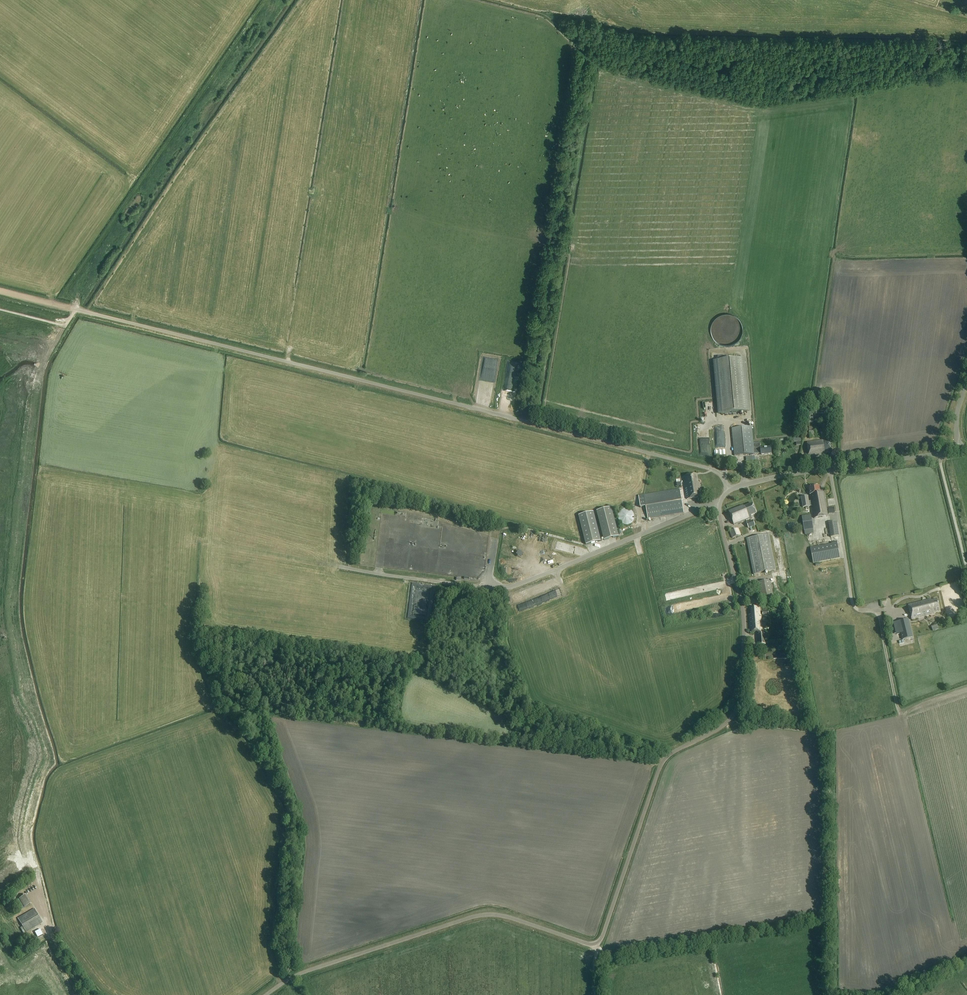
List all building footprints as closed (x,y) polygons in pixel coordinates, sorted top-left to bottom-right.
[(743,360),(717,362),(722,415),(747,413),(743,360)] [(809,426),(809,428),(810,438),(819,437),(818,425),(809,426)] [(771,447),(761,448),(761,446),(760,442),(753,443),(752,427),(732,429),(735,456),(761,453),(761,455),(772,454),(771,447)] [(712,454),(709,428),(700,429),(700,431),(703,456),(712,454)] [(826,442),(826,440),(807,443),(810,457),(823,456),(825,454),(832,453),(830,441),(826,442)] [(698,481),(697,475),(685,476),(686,480),(684,480),(687,499),(702,497),(700,483),(698,481)] [(820,493),(819,486),(809,488),(810,496),(811,496),(812,501),(809,501),(808,496),(802,497),(803,507),(813,506),(815,518),(828,516),(824,493),(820,493)] [(681,489),(645,495),(638,496),(640,508),(647,507),(648,518),(684,513),(681,489)] [(756,514),(752,504),(745,507),(742,506),(729,511),(734,525),(752,518),(751,516),(756,514)] [(597,510),(604,540),(618,536),(612,507),(597,510)] [(618,515),(618,516),(618,518),(619,520),(619,521),(620,522),(621,523),(623,524),(624,524),(626,525),(627,525),(629,524),(630,524),(632,522),(633,521),(633,520),(634,519),(634,517),(634,515),(634,514),(633,513),(632,511),(631,510),(630,509),(628,509),(626,508),(624,509),(622,509),(621,510),(620,511),(619,513),(619,514),(618,515)] [(579,515),(586,544),(601,541),(594,512),(579,515)] [(814,533),(813,530),(811,515),(802,516),(805,534),(814,533)] [(753,520),(746,523),(748,528),(755,526),(753,520)] [(837,521),(828,523),(831,538),(839,536),(837,521)] [(741,535),(738,529),(730,532),(733,538),(741,535)] [(769,534),(747,538),(754,575),(776,570),(769,534)] [(563,541),(561,549),(572,552),(574,545),(563,541)] [(837,543),(810,548),(813,564),(840,559),(837,543)] [(596,566),(587,570),(590,575),(598,571),(596,566)] [(774,598),(771,580),(758,582),(762,600),(774,598)] [(676,597),(716,589),(715,584),(675,591),(676,597)] [(934,601),(934,599),(909,605),(913,620),(935,614),(935,612),(941,611),(938,600),(934,601)] [(747,611),(749,628),(756,627),(757,636),(763,635),(762,627),(760,627),(760,622),(758,610),(757,603),(749,604),(749,607),(748,607),(748,611),(747,611)] [(908,618),(898,621),(901,633),(902,639),(912,636),(908,618)] [(26,894),(19,898),(24,908),(32,904),(26,894)] [(27,932),(42,923),(34,909),(18,918),(27,932)]
